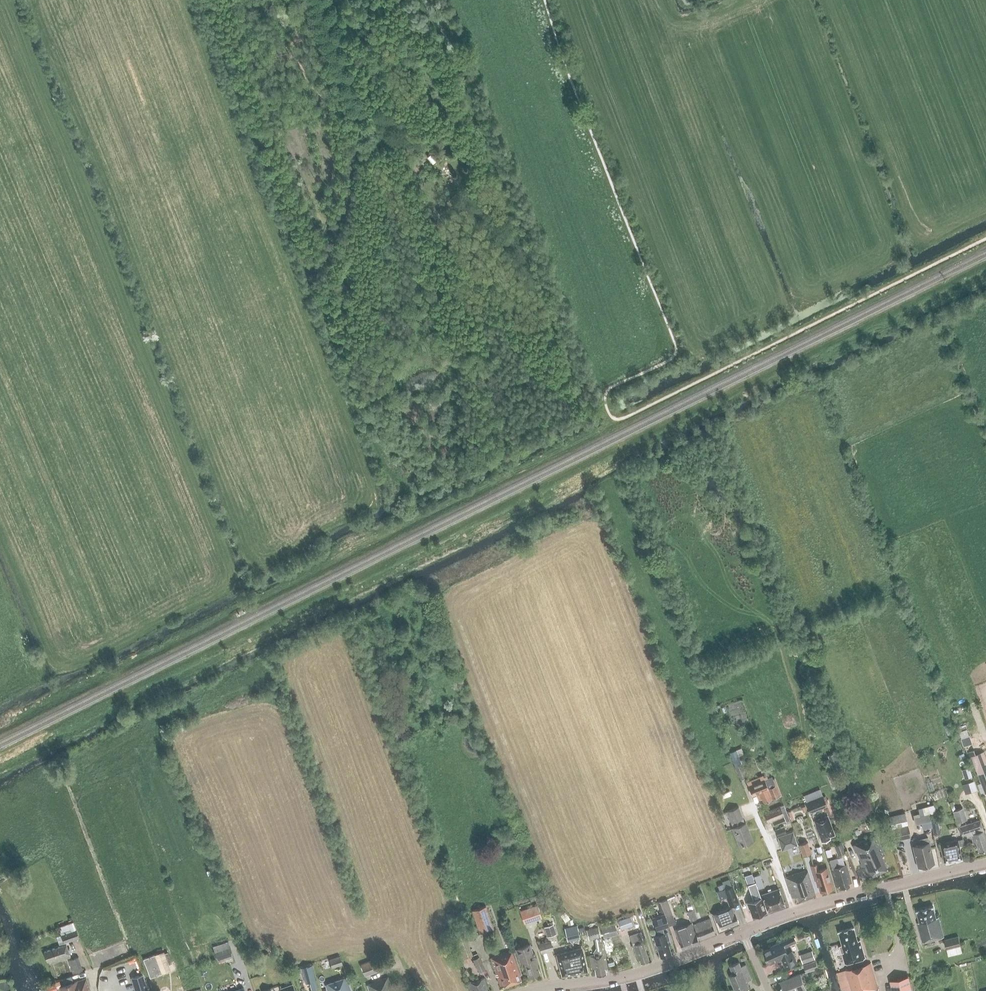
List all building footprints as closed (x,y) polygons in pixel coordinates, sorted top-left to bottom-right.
[(800,734),(790,738),(793,746),(803,742),(800,734)] [(729,752),(741,781),(746,779),(745,777),(747,776),(736,750),(729,752)] [(985,793),(985,759),(983,751),(972,756),(985,793)] [(841,762),(833,765),(836,772),(844,769),(841,762)] [(968,767),(961,769),(965,778),(972,776),(968,767)] [(748,785),(752,795),(756,793),(759,800),(762,799),(763,802),(779,796),(771,776),(764,779),(762,775),(747,781),(748,785)] [(974,780),(962,783),(964,793),(976,789),(974,780)] [(806,804),(808,810),(826,803),(823,797),(806,804)] [(773,825),(785,820),(786,821),(789,820),(783,805),(764,813),(768,822),(771,821),(773,825)] [(726,811),(733,827),(732,828),(739,846),(750,841),(747,835),(750,834),(745,823),(738,807),(726,811)] [(953,811),(957,823),(967,819),(963,807),(953,811)] [(928,811),(913,814),(915,825),(931,821),(928,811)] [(893,834),(895,841),(911,837),(905,812),(889,816),(893,833),(893,834)] [(818,824),(815,825),(822,842),(830,839),(829,837),(834,835),(829,820),(827,815),(816,820),(818,824)] [(980,820),(958,827),(962,836),(966,834),(967,836),(970,835),(973,843),(976,842),(979,852),(985,849),(985,835),(985,830),(983,830),(980,820)] [(931,823),(934,835),(939,834),(937,822),(931,823)] [(786,832),(784,827),(775,830),(777,836),(786,832)] [(787,834),(791,847),(797,845),(793,832),(787,834)] [(513,837),(517,847),(525,844),(521,834),(513,837)] [(865,866),(869,876),(887,869),(881,856),(884,855),(875,835),(852,845),(855,852),(856,852),(861,863),(860,863),(862,867),(865,866)] [(915,846),(912,846),(913,850),(918,867),(934,863),(929,842),(927,837),(918,840),(920,844),(915,846)] [(939,844),(944,861),(961,858),(959,846),(957,840),(939,844)] [(835,844),(839,854),(845,851),(841,841),(835,844)] [(799,844),(803,856),(811,853),(807,842),(799,844)] [(836,858),(829,860),(837,886),(839,885),(840,888),(849,886),(848,883),(851,882),(846,864),(839,866),(836,858)] [(818,884),(820,891),(833,887),(826,867),(819,869),(817,864),(811,866),(817,884),(818,884)] [(798,900),(815,894),(807,870),(785,877),(792,897),(796,895),(798,900)] [(753,900),(746,902),(748,907),(749,908),(752,917),(766,912),(761,897),(755,882),(748,884),(753,900)] [(723,889),(730,907),(739,903),(733,886),(723,889)] [(762,894),(768,911),(784,905),(778,889),(762,894)] [(662,906),(666,916),(672,913),(668,903),(669,903),(667,899),(660,901),(662,906)] [(684,900),(688,911),(687,911),(691,920),(696,918),(689,899),(684,900)] [(538,905),(520,912),(524,924),(542,918),(538,905)] [(472,910),(480,933),(493,929),(485,906),(472,910)] [(715,920),(717,920),(720,929),(738,922),(735,912),(734,913),(732,907),(713,914),(715,920)] [(919,923),(917,923),(922,943),(942,937),(937,918),(936,918),(933,907),(916,912),(919,923)] [(565,912),(560,915),(565,922),(570,918),(569,918),(568,916),(566,913),(565,912)] [(657,930),(659,935),(654,937),(660,957),(671,954),(668,945),(670,944),(667,932),(664,933),(662,928),(668,926),(664,914),(653,917),(656,930),(657,930)] [(618,920),(621,930),(633,925),(629,916),(618,920)] [(693,924),(699,940),(715,933),(710,918),(693,924)] [(61,935),(64,942),(79,937),(73,922),(59,927),(62,934),(61,935)] [(601,927),(604,938),(618,935),(615,923),(601,927)] [(679,928),(675,930),(676,935),(678,941),(679,941),(682,949),(698,943),(696,934),(692,923),(679,928)] [(544,927),(547,937),(556,934),(553,924),(544,927)] [(580,938),(577,925),(565,928),(568,941),(580,938)] [(586,930),(589,940),(600,937),(598,927),(586,930)] [(841,944),(839,945),(844,964),(864,958),(859,939),(856,940),(853,927),(837,932),(841,944)] [(639,959),(640,963),(649,960),(642,942),(639,932),(630,935),(633,945),(631,945),(637,960),(639,959)] [(763,952),(769,964),(776,961),(777,962),(781,960),(786,969),(797,963),(792,952),(787,954),(784,947),(795,942),(792,936),(770,947),(770,949),(763,952)] [(959,946),(957,937),(944,940),(946,949),(959,946)] [(550,940),(538,943),(541,953),(553,950),(550,940)] [(228,941),(213,946),(217,961),(233,956),(228,941)] [(51,960),(52,963),(70,956),(66,944),(44,951),(47,961),(51,960)] [(516,949),(520,962),(523,961),(529,977),(539,973),(536,963),(538,962),(534,953),(533,953),(530,944),(516,949)] [(594,954),(589,955),(591,969),(595,968),(596,975),(606,973),(604,968),(608,968),(603,947),(596,948),(593,952),(594,954)] [(558,963),(562,975),(587,971),(583,952),(581,953),(580,948),(557,953),(560,962),(558,963)] [(491,958),(501,987),(521,980),(519,974),(521,974),(513,950),(491,958)] [(814,958),(811,950),(800,955),(803,963),(814,958)] [(329,960),(331,967),(342,964),(339,956),(329,960)] [(470,956),(458,960),(459,964),(471,960),(470,956)] [(78,957),(68,960),(73,974),(83,970),(78,957)] [(473,959),(479,972),(485,970),(479,957),(473,959)] [(360,964),(365,975),(379,970),(374,959),(360,964)] [(818,967),(815,960),(803,965),(806,972),(818,967)] [(749,988),(746,981),(751,979),(745,965),(741,966),(739,962),(730,966),(733,974),(729,976),(736,990),(740,990),(749,988)] [(869,962),(845,970),(852,990),(854,990),(861,989),(861,990),(868,990),(877,988),(869,962)] [(302,972),(306,984),(315,981),(311,965),(301,968),(302,972)] [(235,966),(229,969),(236,987),(243,984),(235,966)] [(131,978),(135,990),(148,990),(143,974),(131,978)] [(780,983),(783,990),(803,990),(805,990),(800,975),(792,978),(792,979),(780,983)] [(346,976),(325,984),(327,990),(351,990),(346,976)] [(909,976),(890,981),(892,990),(912,990),(909,976)] [(387,977),(367,985),(369,990),(393,990),(387,977)] [(484,978),(468,983),(470,990),(488,990),(484,978)] [(86,989),(89,988),(86,979),(77,982),(77,981),(62,986),(61,987),(62,990),(87,990),(86,989)] [(48,990),(58,990),(57,988),(55,982),(46,986),(48,990)]
